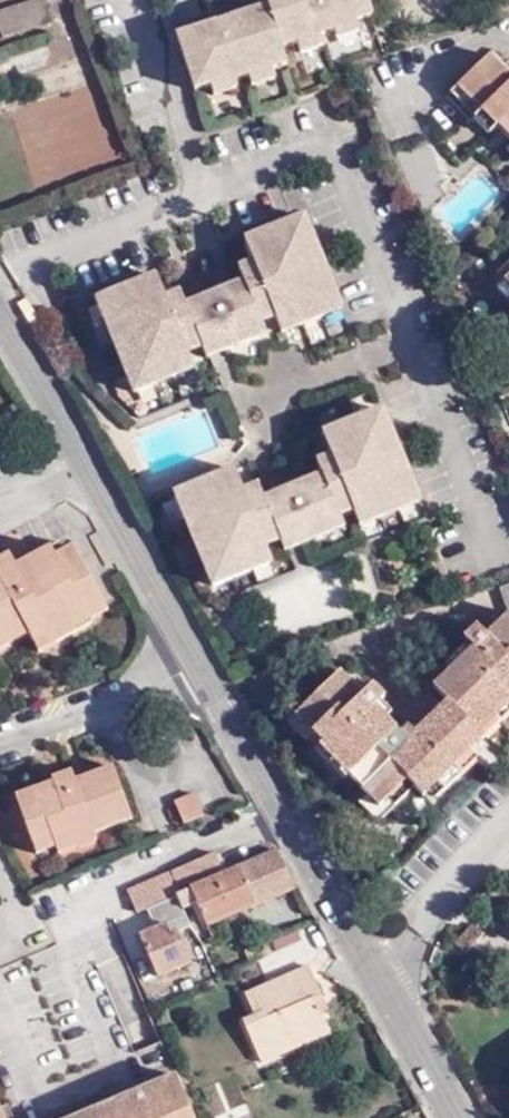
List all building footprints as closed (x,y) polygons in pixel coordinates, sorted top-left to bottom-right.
[(0,12),(0,17),(7,38),(48,24),(39,0),(34,0),(0,12)] [(287,66),(281,49),(296,43),(318,38),(331,33),(356,26),(372,21),(365,0),(266,0),(268,5),(218,19),(224,37),(212,40),(206,23),(175,33),(195,93),(211,89),(234,82),(248,77),(271,71),(287,66)] [(224,37),(218,19),(212,21),(206,23),(212,40),(224,37)] [(335,45),(360,37),(356,26),(331,33),(335,45)] [(300,56),(322,49),(318,38),(296,43),(300,56)] [(508,133),(508,68),(497,55),(447,102),(471,128),(478,122),(484,115),(499,130),(503,128),(508,133)] [(271,71),(248,77),(251,86),(274,80),(271,71)] [(234,82),(211,89),(214,99),(237,92),(234,82)] [(484,115),(478,122),(492,137),(496,133),(499,130),(484,115)] [(496,133),(508,148),(508,133),(503,128),(499,130),(496,133)] [(214,352),(217,362),(277,341),(274,330),(289,324),(291,330),(311,323),(332,315),(352,308),(319,221),(270,238),(278,259),(266,264),(251,269),(256,281),(260,294),(228,305),(234,321),(224,324),(218,309),(201,315),(196,303),(192,290),(178,296),(165,301),(157,281),(120,295),(127,315),(114,319),(137,379),(140,386),(162,378),(181,371),(201,364),(198,358),(214,352)] [(278,259),(270,238),(258,242),(266,264),(278,259)] [(178,296),(171,276),(157,281),(165,301),(178,296)] [(260,294),(256,281),(196,303),(201,315),(218,309),(228,305),(260,294)] [(127,315),(120,295),(107,300),(114,319),(127,315)] [(234,321),(228,305),(218,309),(224,324),(234,321)] [(332,315),(336,325),(356,318),(352,308),(332,315)] [(311,323),(315,333),(336,325),(332,315),(311,323)] [(311,323),(291,330),(294,340),(315,333),(311,323)] [(181,371),(185,382),(205,375),(201,364),(181,371)] [(162,378),(166,389),(184,382),(185,382),(181,371),(162,378)] [(162,378),(140,386),(143,397),(166,389),(162,378)] [(271,499),(267,487),(264,488),(250,493),(237,498),(229,477),(194,489),(202,510),(188,515),(213,581),(235,574),(256,566),(278,558),(276,553),(289,548),(293,560),(310,554),(354,539),(349,525),(360,522),(362,526),(384,518),(405,510),(425,502),(392,413),(339,433),(349,457),(337,461),(323,466),(328,479),(332,488),(303,499),(309,515),(297,519),(292,503),(275,509),(271,499)] [(349,457),(339,433),(328,437),(337,461),(349,457)] [(237,498),(250,493),(242,472),(229,477),(237,498)] [(271,499),(275,509),(292,503),(297,519),(309,515),(303,499),(332,488),(328,479),(271,499)] [(194,489),(180,495),(188,515),(202,510),(194,489)] [(405,510),(408,520),(429,512),(425,502),(405,510)] [(384,518),(388,527),(408,520),(405,510),(384,518)] [(362,526),(366,535),(388,527),(384,518),(362,526)] [(26,624),(32,634),(37,643),(92,614),(90,611),(108,602),(77,547),(59,557),(44,565),(39,555),(29,561),(18,567),(0,576),(0,638),(26,624)] [(44,565),(59,557),(54,547),(39,555),(44,565)] [(12,556),(0,562),(0,576),(18,567),(12,556)] [(256,566),(261,576),(282,568),(278,558),(256,566)] [(235,574),(239,584),(261,576),(256,566),(235,574)] [(213,581),(217,592),(239,584),(235,574),(213,581)] [(352,770),(347,775),(364,792),(385,813),(411,787),(419,795),(422,798),(427,793),(468,753),(483,738),(474,729),(508,694),(508,582),(498,586),(506,611),(483,633),(474,625),(467,632),(459,638),(468,647),(430,685),(445,701),(453,709),(413,748),(405,741),(412,734),(408,730),(403,725),(396,732),(373,710),(384,699),(377,691),(371,684),(359,695),(336,672),(295,714),(321,740),(352,770)] [(92,614),(95,618),(112,609),(108,602),(90,611),(92,614)] [(92,614),(37,643),(42,651),(97,623),(95,618),(92,614)] [(32,634),(26,624),(0,638),(0,650),(32,634)] [(508,713),(508,694),(474,729),(483,738),(508,713)] [(453,709),(445,701),(412,734),(405,741),(413,748),(453,709)] [(295,714),(285,723),(311,750),(321,740),(295,714)] [(311,750),(342,781),(347,775),(352,770),(321,740),(311,750)] [(436,801),(477,762),(468,753),(427,793),(436,801)] [(56,782),(17,796),(40,854),(56,848),(59,856),(99,841),(97,834),(133,821),(115,766),(77,780),(75,772),(66,775),(55,778),(56,782)] [(200,787),(177,795),(186,820),(209,812),(200,787)] [(356,801),(384,829),(419,795),(411,787),(385,813),(364,792),(356,801)] [(152,808),(161,831),(182,822),(173,799),(152,808)] [(294,885),(276,849),(222,872),(212,850),(129,886),(138,907),(178,891),(182,902),(194,897),(206,925),(294,885)] [(497,920),(481,924),(484,935),(499,930),(497,920)] [(321,996),(328,992),(315,963),(251,991),(264,1019),(250,1025),(265,1061),(292,1050),(287,1039),(315,1027),(321,1038),(337,1031),(327,1010),(321,996)] [(327,1010),(335,1006),(328,992),(321,996),(327,1010)] [(287,1039),(292,1050),(321,1038),(315,1027),(287,1039)] [(93,1097),(101,1117),(196,1117),(172,1064),(132,1080),(93,1097)] [(93,1097),(58,1113),(46,1117),(101,1117),(93,1097)]
